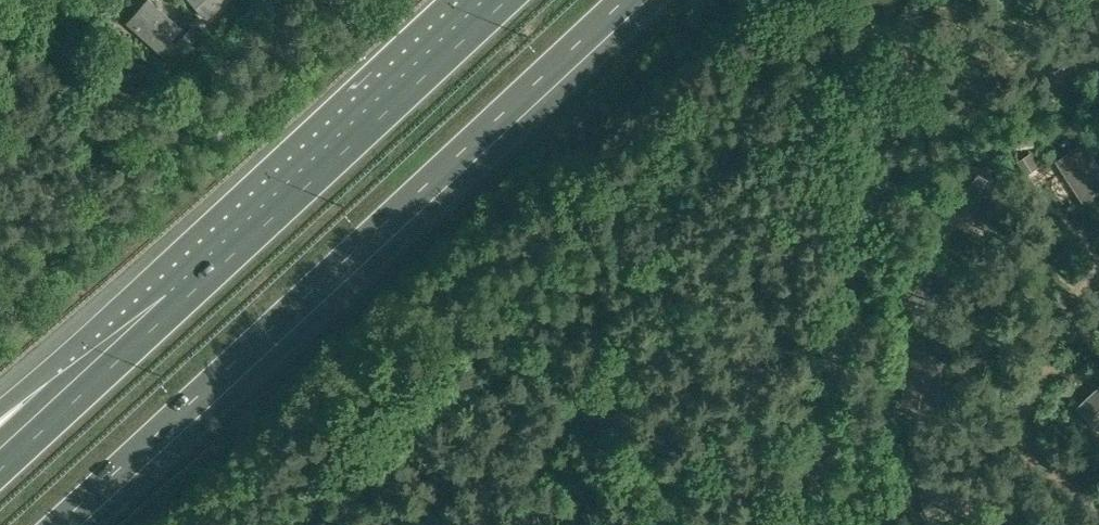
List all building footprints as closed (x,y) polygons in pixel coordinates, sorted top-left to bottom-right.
[(151,0),(146,0),(126,23),(159,52),(182,27),(151,0)] [(204,18),(224,0),(188,0),(204,18)] [(185,53),(201,36),(190,26),(175,43),(185,53)] [(1098,189),(1098,165),(1084,142),(1057,159),(1083,199),(1098,189)] [(967,229),(998,182),(970,164),(940,210),(967,229)] [(1079,405),(1098,426),(1098,387),(1079,405)] [(651,508),(640,520),(645,524),(671,524),(651,508)]
